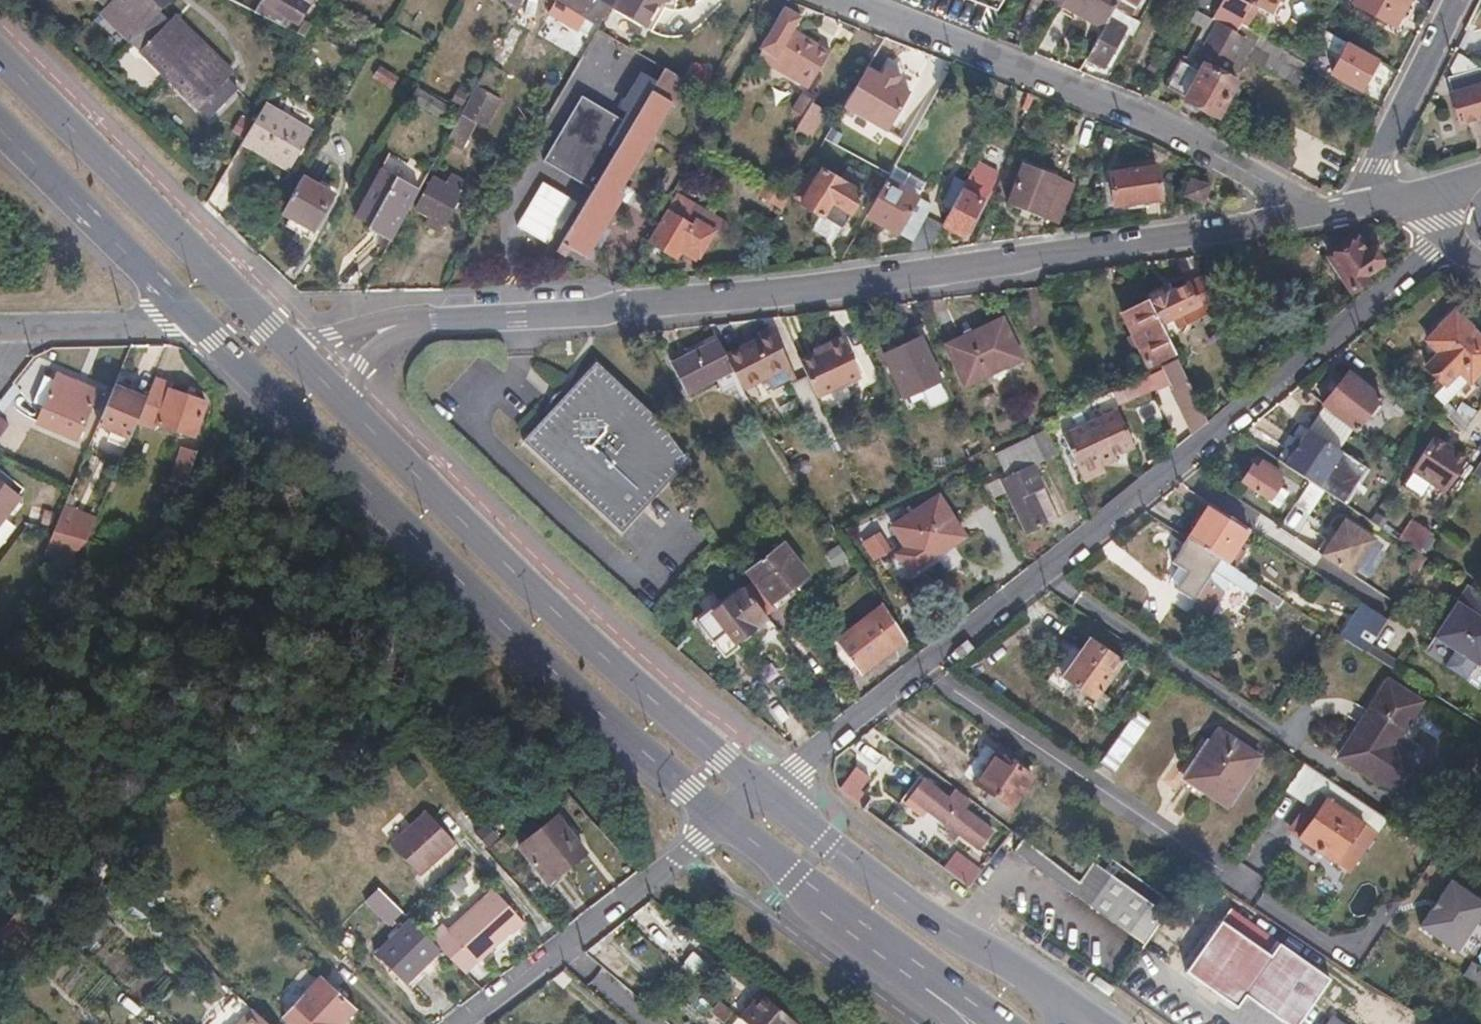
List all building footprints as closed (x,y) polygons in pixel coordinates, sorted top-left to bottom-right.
[(105,6),(98,14),(129,45),(131,43),(205,119),(235,88),(223,75),(231,66),(168,7),(175,0),(99,0),(105,6)] [(261,2),(298,24),(309,5),(299,0),(262,0),(261,2)] [(601,24),(610,9),(615,0),(559,0),(601,24)] [(610,9),(645,30),(659,6),(667,3),(666,0),(615,0),(610,9)] [(1105,28),(1121,0),(1067,0),(1066,1),(1064,5),(1105,28)] [(1089,58),(1106,67),(1122,36),(1142,0),(1121,0),(1105,28),(1089,58)] [(1150,0),(1142,0),(1122,36),(1166,58),(1186,20),(1150,0)] [(1278,1),(1278,0),(1242,0),(1270,15),(1278,1)] [(1411,0),(1358,0),(1357,2),(1397,26),(1411,0)] [(801,18),(784,8),(753,59),(806,91),(830,53),(794,30),(801,18)] [(1307,66),(1310,60),(1244,25),(1240,32),(1197,9),(1192,19),(1205,27),(1186,60),(1203,69),(1206,63),(1237,80),(1249,58),(1298,84),(1307,66)] [(1335,72),(1362,88),(1377,60),(1350,45),(1335,72)] [(1218,116),(1237,80),(1206,63),(1203,69),(1186,60),(1183,58),(1168,85),(1188,96),(1187,99),(1218,116)] [(492,95),(504,71),(488,63),(462,113),(446,143),(461,150),(476,124),(486,130),(502,100),(492,95)] [(1480,67),(1449,75),(1461,122),(1480,117),(1480,68),(1480,67)] [(690,83),(665,68),(658,81),(650,76),(624,119),(583,95),(545,161),(586,185),(591,188),(595,190),(560,251),(570,257),(574,249),(590,257),(630,188),(625,185),(630,178),(673,104),(677,106),(690,83)] [(377,78),(393,88),(398,77),(383,69),(377,78)] [(886,70),(879,78),(866,70),(843,108),(885,134),(907,95),(894,86),(899,79),(886,70)] [(444,119),(451,107),(418,88),(412,100),(444,119)] [(788,115),(793,135),(811,108),(808,103),(799,98),(788,115)] [(313,132),(266,104),(243,143),(290,171),(313,132)] [(811,108),(793,135),(807,144),(824,116),(811,108)] [(1042,217),(1059,177),(1024,163),(1008,204),(1042,217)] [(1114,205),(1161,198),(1157,165),(1109,171),(1114,205)] [(368,229),(393,242),(420,190),(381,169),(356,216),(370,224),(368,229)] [(842,227),(862,193),(857,190),(865,178),(849,169),(842,181),(822,169),(818,175),(812,171),(797,196),(805,201),(803,203),(842,227)] [(441,231),(467,183),(453,175),(447,184),(435,177),(417,210),(429,217),(426,223),(441,231)] [(951,210),(943,225),(964,235),(966,232),(970,234),(976,222),(972,221),(983,201),(979,198),(986,184),(969,175),(966,182),(958,196),(951,210)] [(580,195),(544,176),(519,221),(553,241),(580,195)] [(958,196),(966,182),(955,176),(948,191),(958,196)] [(334,194),(304,177),(284,212),(315,229),(334,194)] [(1183,195),(1203,203),(1211,185),(1191,178),(1183,195)] [(887,179),(867,216),(898,234),(918,197),(887,179)] [(941,205),(951,210),(958,196),(948,191),(941,205)] [(696,228),(669,211),(651,241),(679,258),(684,249),(699,258),(716,231),(700,221),(696,228)] [(910,252),(931,249),(943,225),(925,216),(909,244),(910,252)] [(1329,257),(1352,292),(1367,282),(1364,276),(1380,266),(1368,247),(1362,250),(1355,240),(1329,257)] [(1192,310),(1212,300),(1201,276),(1165,294),(1162,287),(1148,295),(1151,301),(1148,302),(1160,326),(1181,315),(1185,323),(1196,318),(1192,310)] [(1173,352),(1160,326),(1148,302),(1122,314),(1148,365),(1173,352)] [(1458,368),(1468,378),(1476,386),(1480,380),(1480,337),(1454,311),(1427,340),(1458,368)] [(967,385),(1024,359),(1004,316),(947,342),(967,385)] [(734,371),(742,387),(789,365),(773,332),(725,354),(734,371)] [(815,354),(800,361),(808,376),(817,396),(861,376),(843,336),(825,344),(827,348),(815,354)] [(905,396),(941,379),(921,337),(885,354),(905,396)] [(725,354),(718,339),(671,362),(687,395),(734,371),(725,354)] [(813,350),(815,354),(827,348),(825,344),(813,350)] [(563,406),(530,440),(627,532),(645,512),(662,494),(694,461),(663,417),(604,360),(566,402),(563,406)] [(1194,433),(1208,421),(1177,360),(1165,365),(1176,389),(1172,391),(1194,433)] [(98,426),(130,440),(137,423),(149,395),(133,389),(134,385),(124,381),(128,371),(121,368),(98,426)] [(1468,378),(1458,368),(1434,393),(1445,403),(1468,378)] [(1324,405),(1356,429),(1381,397),(1349,372),(1324,405)] [(38,423),(77,440),(98,390),(60,373),(38,423)] [(810,420),(825,413),(817,396),(808,376),(792,383),(810,420)] [(169,388),(154,383),(149,395),(137,423),(155,429),(158,423),(194,437),(206,404),(170,390),(169,388)] [(1448,404),(1441,412),(1465,433),(1480,412),(1463,401),(1457,411),(1448,404)] [(1137,447),(1119,409),(1066,434),(1086,479),(1105,470),(1101,463),(1137,447)] [(8,422),(0,416),(0,434),(8,422)] [(1339,449),(1305,428),(1297,439),(1290,452),(1282,464),(1312,483),(1316,485),(1339,449)] [(1002,478),(1027,532),(1047,523),(1032,489),(1044,484),(1035,463),(1047,458),(1036,434),(999,452),(1009,474),(1002,478)] [(1290,452),(1297,439),(1293,437),(1286,449),(1290,452)] [(1467,459),(1433,437),(1411,472),(1444,494),(1467,459)] [(186,485),(190,473),(197,453),(183,447),(172,480),(186,485)] [(1365,466),(1339,449),(1316,485),(1342,500),(1365,466)] [(1242,480),(1270,499),(1281,483),(1277,480),(1281,474),(1257,457),(1242,480)] [(22,498),(0,481),(0,525),(22,498)] [(909,571),(966,535),(939,495),(891,526),(906,549),(898,553),(909,571)] [(1249,529),(1210,504),(1188,539),(1227,563),(1249,529)] [(47,551),(68,560),(87,541),(97,518),(65,505),(54,531),(47,551)] [(1329,540),(1320,553),(1351,573),(1374,537),(1343,518),(1335,530),(1329,540)] [(1413,520),(1401,539),(1418,551),(1421,552),(1433,534),(1413,520)] [(1335,530),(1331,528),(1324,538),(1329,540),(1335,530)] [(1283,600),(1227,563),(1188,539),(1173,562),(1182,568),(1173,583),(1179,586),(1177,589),(1194,600),(1191,604),(1208,615),(1231,580),(1252,594),(1255,589),(1279,606),(1283,600)] [(786,543),(748,571),(772,602),(809,574),(786,543)] [(1467,583),(1450,608),(1454,610),(1448,619),(1445,617),(1433,634),(1454,647),(1475,661),(1477,662),(1480,656),(1480,592),(1467,583)] [(722,653),(769,618),(745,587),(699,624),(722,653)] [(1354,645),(1364,651),(1366,649),(1383,621),(1385,618),(1363,603),(1340,636),(1354,645)] [(862,673),(906,640),(883,606),(838,641),(862,673)] [(1450,608),(1445,617),(1448,619),(1454,610),(1450,608)] [(1345,660),(1354,645),(1340,636),(1332,631),(1321,645),(1345,660)] [(1095,701),(1123,661),(1091,638),(1081,651),(1072,645),(1046,682),(1054,688),(1062,677),(1095,701)] [(1475,661),(1454,647),(1443,664),(1464,678),(1475,661)] [(1388,679),(1339,756),(1392,791),(1406,770),(1386,757),(1421,701),(1388,679)] [(1149,722),(1136,711),(1101,761),(1115,770),(1149,722)] [(1260,758),(1218,729),(1185,778),(1227,806),(1260,758)] [(997,753),(976,783),(1011,808),(1033,777),(997,753)] [(1317,813),(1336,785),(1302,761),(1283,790),(1317,813)] [(970,799),(956,789),(948,799),(925,781),(913,798),(980,849),(994,832),(963,809),(970,799)] [(1377,831),(1385,818),(1336,785),(1317,813),(1300,837),(1335,861),(1363,820),(1377,831)] [(420,812),(386,846),(416,877),(451,843),(420,812)] [(557,818),(518,849),(547,884),(570,866),(566,861),(582,848),(557,818)] [(1377,831),(1363,820),(1335,861),(1349,871),(1377,831)] [(1168,915),(1095,865),(1082,884),(1024,841),(1015,854),(1147,945),(1168,915)] [(1450,879),(1419,926),(1458,952),(1480,916),(1480,899),(1450,879)] [(437,924),(426,935),(442,951),(466,976),(509,933),(511,935),(524,922),(489,885),(443,931),(437,924)] [(1269,949),(1258,942),(1225,921),(1220,917),(1185,969),(1236,1003),(1245,989),(1296,1023),(1331,970),(1278,936),(1269,949)] [(426,935),(412,920),(376,955),(406,986),(442,951),(426,935)] [(715,971),(691,952),(679,968),(702,987),(715,971)] [(332,988),(295,1023),(347,1023),(357,1014),(332,988)] [(799,1023),(763,993),(741,1020),(745,1023),(798,1023),(799,1023)] [(733,1013),(719,1002),(712,1010),(725,1022),(733,1013)] [(252,1009),(237,1023),(267,1023),(252,1009)] [(363,1020),(357,1014),(347,1023),(358,1023),(363,1020)]
